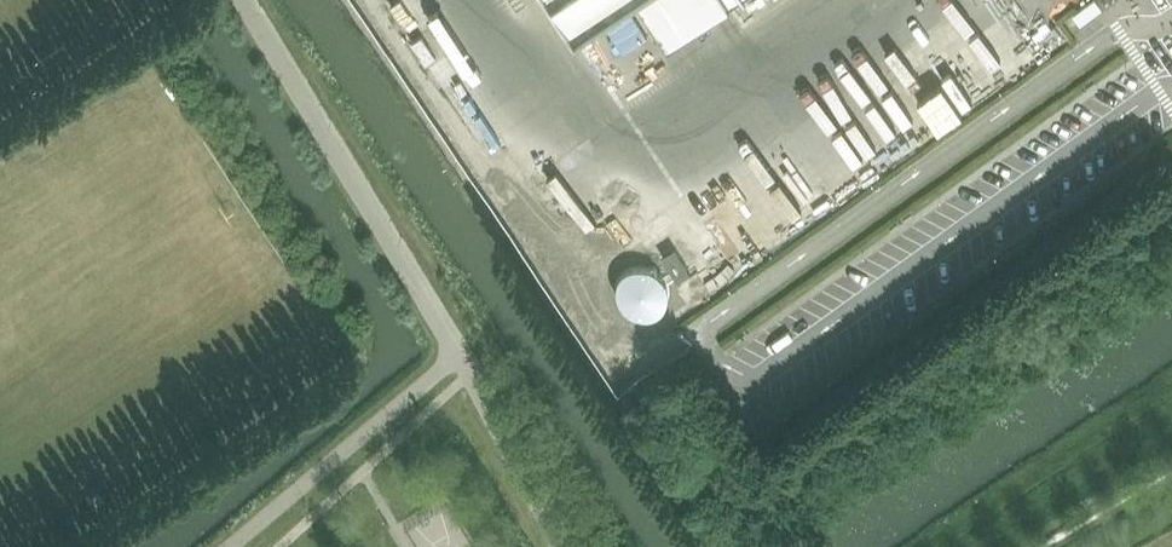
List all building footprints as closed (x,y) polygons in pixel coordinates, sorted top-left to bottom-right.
[(565,15),(575,31),(622,0),(555,0),(565,15)] [(669,44),(731,3),(736,0),(640,0),(669,44)]
